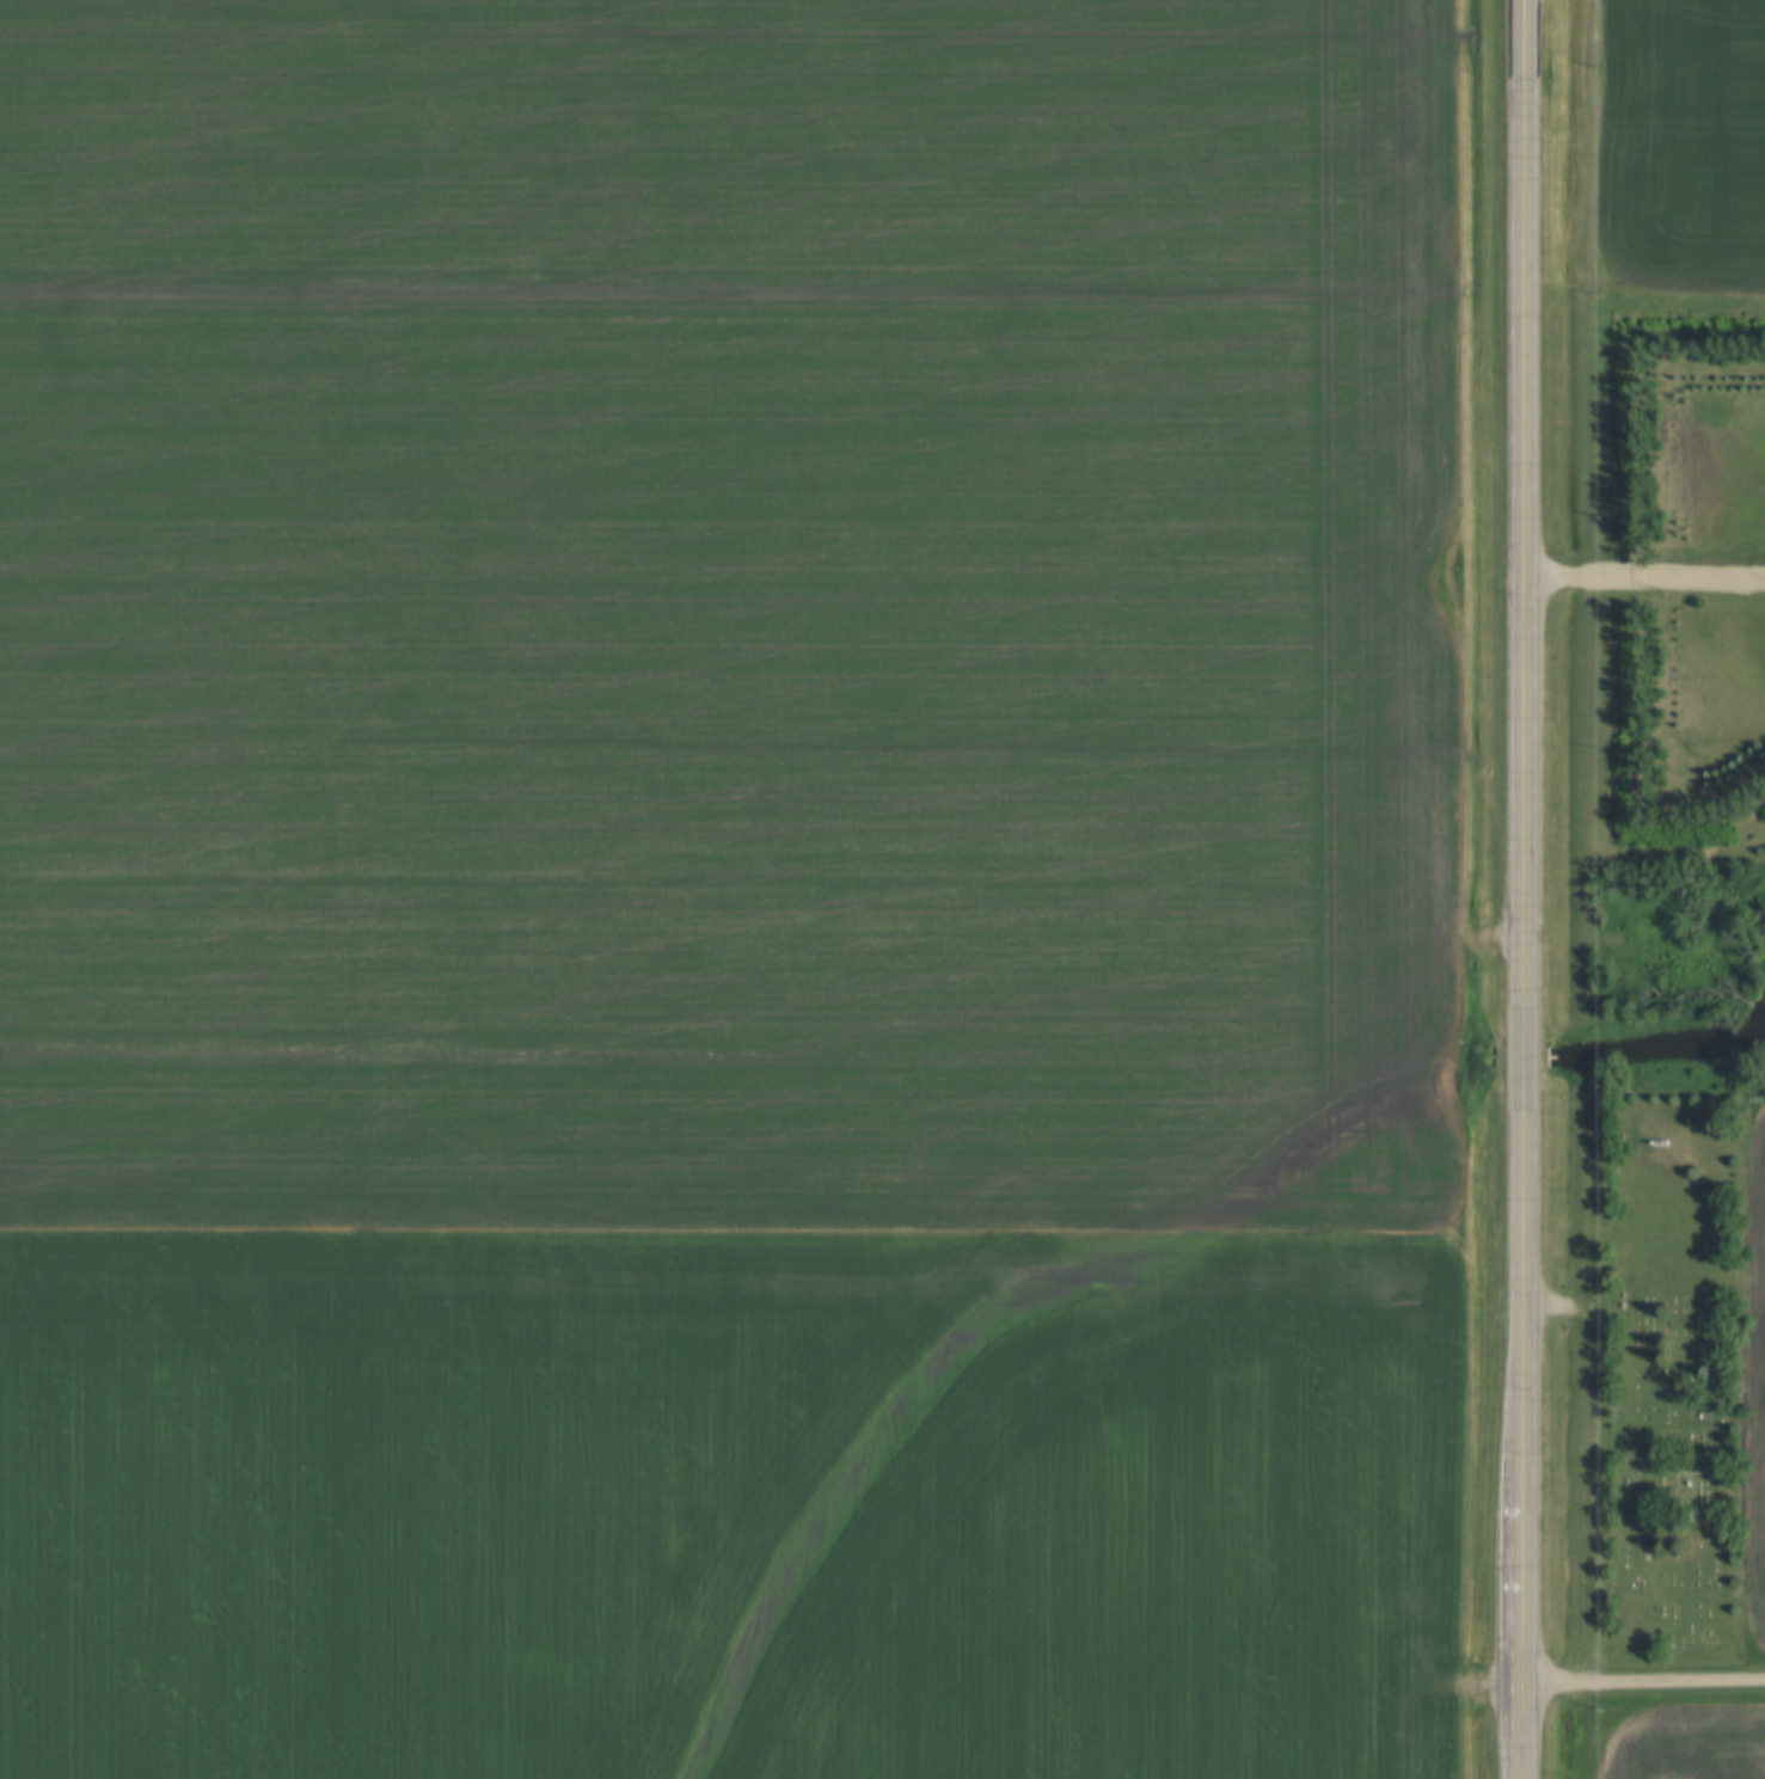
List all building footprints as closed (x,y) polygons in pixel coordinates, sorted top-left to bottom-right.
[(1650,1134),(1668,1134),(1668,1146),(1650,1146),(1650,1134)]
